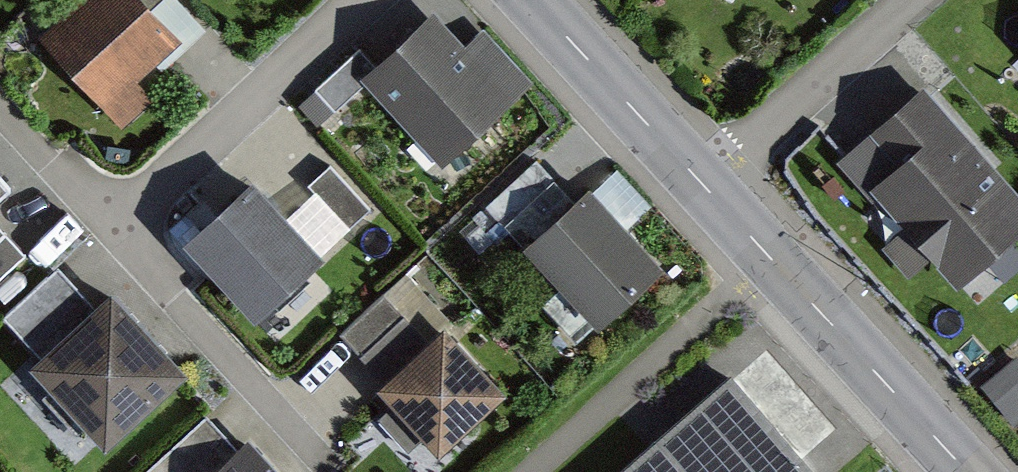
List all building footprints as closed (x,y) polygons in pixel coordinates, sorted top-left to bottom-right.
[(129,0),(87,0),(37,43),(116,134),(145,110),(127,90),(173,51),(129,0)] [(1005,3),(1017,22),(1017,0),(1009,0),(1005,3)] [(498,104),(425,24),(359,82),(431,163),(498,104)] [(844,150),(959,284),(1017,234),(1017,196),(921,84),(844,150)] [(536,163),(486,207),(558,288),(540,304),(578,347),(666,268),(627,224),(646,208),(610,168),(572,203),(536,163)] [(312,264),(241,183),(171,244),(242,324),(312,264)] [(22,261),(0,234),(0,279),(22,261)] [(416,274),(343,323),(379,375),(451,325),(416,274)] [(176,377),(99,294),(86,306),(62,280),(7,331),(40,366),(15,388),(84,462),(176,377)] [(502,407),(442,339),(379,393),(440,462),(502,407)] [(737,377),(629,471),(808,471),(815,466),(737,377)] [(143,471),(279,471),(251,442),(244,449),(208,411),(143,471)]
